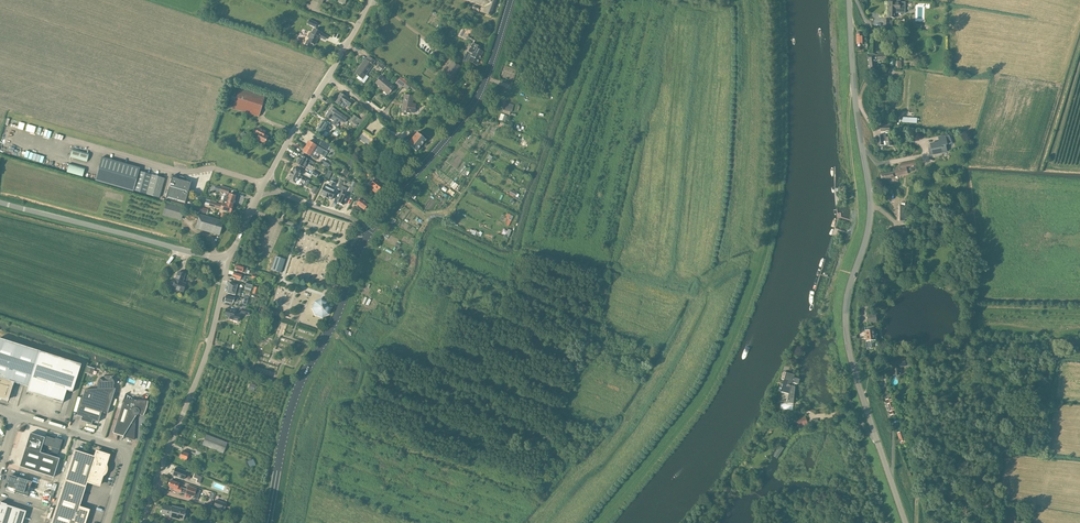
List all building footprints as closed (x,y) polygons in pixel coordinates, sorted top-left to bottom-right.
[(485,6),(483,12),(491,16),(496,0),(469,0),(485,6)] [(889,2),(889,13),(889,17),(896,17),(896,13),(899,13),(899,12),(899,9),(900,9),(900,2),(889,2)] [(307,24),(315,28),(317,23),(309,19),(307,24)] [(307,41),(305,45),(307,45),(310,47),(311,43),(315,44),(318,38),(318,39),(319,37),(325,39),(327,36),(321,33),(322,32),(315,29),(312,34),(311,33),(308,37),(310,38),(308,42),(307,41)] [(470,35),(468,35),(466,39),(473,43),(475,39),(472,37),(474,35),(471,33),(470,35)] [(472,53),(468,61),(476,65),(483,52),(480,50),(481,48),(472,43),(468,51),(472,53)] [(877,59),(875,59),(875,57),(868,58),(870,69),(876,68),(875,61),(878,61),(878,60),(886,60),(886,54),(877,54),(877,59)] [(365,59),(355,73),(363,79),(365,81),(368,77),(366,75),(373,64),(375,61),(368,56),(366,59),(365,59)] [(440,76),(442,76),(452,83),(462,67),(450,60),(440,76)] [(388,94),(395,86),(382,75),(376,83),(383,89),(382,89),(388,94)] [(403,87),(407,90),(409,87),(411,84),(407,81),(403,87)] [(232,109),(259,117),(265,96),(239,88),(232,109)] [(340,94),(335,102),(340,106),(343,108),(346,104),(349,106),(349,107),(353,102),(346,97),(341,93),(340,94)] [(412,103),(413,101),(414,96),(405,94),(402,111),(411,113),(411,112),(415,113),(416,104),(412,103)] [(505,102),(503,110),(512,112),(514,105),(505,102)] [(336,110),(332,107),(326,116),(330,119),(334,122),(337,118),(344,123),(347,118),(336,110)] [(353,115),(352,118),(358,122),(362,125),(369,114),(366,113),(361,120),(353,115)] [(331,128),(328,126),(329,125),(322,121),(316,130),(323,134),(326,130),(328,132),(331,128)] [(377,130),(368,123),(363,129),(373,136),(377,130)] [(30,125),(28,131),(61,140),(63,134),(45,129),(30,125)] [(255,138),(256,139),(264,143),(268,136),(264,134),(265,131),(258,128),(256,133),(253,134),(255,138)] [(247,141),(249,136),(242,132),(240,137),(247,141)] [(407,137),(399,145),(400,146),(403,149),(407,144),(408,145),(416,151),(426,140),(417,133),(411,139),(411,140),(409,138),(408,138),(407,137)] [(885,135),(877,136),(878,146),(887,145),(887,146),(892,146),(891,137),(885,137),(885,135)] [(929,148),(930,155),(942,153),(941,150),(947,149),(946,145),(947,144),(952,143),(949,135),(946,136),(938,137),(939,142),(930,144),(931,148),(929,148)] [(319,144),(329,150),(332,145),(322,139),(319,144)] [(325,150),(317,146),(308,141),(305,146),(314,151),(315,148),(323,153),(325,150)] [(318,158),(312,154),(314,151),(305,146),(302,151),(311,156),(310,157),(316,160),(318,158)] [(70,157),(87,162),(89,154),(72,149),(70,157)] [(296,163),(304,167),(304,168),(306,165),(308,166),(312,168),(313,165),(311,164),(313,162),(308,159),(309,159),(301,155),(300,158),(299,157),(296,163)] [(133,192),(134,191),(139,171),(140,168),(102,157),(95,181),(133,192)] [(893,170),(894,172),(881,174),(882,179),(895,177),(894,176),(897,176),(908,174),(906,167),(912,166),(912,169),(917,168),(916,165),(917,165),(916,160),(900,163),(901,167),(895,168),(895,170),(893,170)] [(83,177),(85,168),(69,164),(67,172),(83,177)] [(293,168),(290,173),(305,181),(306,179),(300,176),(302,172),(293,168)] [(139,171),(134,191),(159,198),(165,178),(139,171)] [(290,173),(287,179),(296,183),(297,180),(300,181),(300,182),(303,184),(305,181),(290,173)] [(430,173),(427,178),(431,182),(435,177),(430,173)] [(166,198),(167,196),(185,202),(185,203),(192,181),(191,181),(191,183),(184,181),(185,178),(179,177),(179,179),(172,177),(173,176),(166,198)] [(383,184),(376,178),(370,185),(374,188),(372,190),(376,193),(383,184)] [(330,181),(329,184),(328,187),(324,185),(320,194),(326,197),(333,182),(330,181)] [(335,183),(333,182),(326,197),(331,200),(336,191),(332,189),(333,186),(334,187),(335,183)] [(340,190),(342,191),(340,195),(341,195),(337,202),(343,205),(347,196),(343,195),(345,192),(346,188),(342,186),(340,190)] [(231,203),(233,204),(236,196),(229,194),(228,197),(224,196),(223,200),(231,203)] [(358,206),(364,210),(368,204),(361,198),(358,202),(357,201),(355,204),(358,207),(358,206)] [(210,201),(209,206),(231,212),(231,211),(232,211),(233,208),(232,207),(233,204),(231,203),(223,200),(221,205),(216,203),(211,202),(210,202),(210,201)] [(181,220),(184,208),(166,203),(162,215),(181,220)] [(200,214),(196,228),(219,235),(223,221),(200,214)] [(282,258),(276,256),(272,270),(281,273),(285,259),(282,258)] [(235,270),(234,271),(242,274),(242,272),(243,273),(246,273),(246,271),(247,268),(244,267),(236,264),(235,270)] [(234,271),(232,277),(240,280),(244,281),(246,276),(242,274),(234,271)] [(174,283),(173,284),(172,286),(173,287),(172,288),(183,292),(186,283),(182,282),(185,274),(178,272),(175,280),(174,283)] [(242,288),(237,287),(238,284),(229,282),(228,288),(241,291),(242,288)] [(238,298),(234,297),(226,295),(224,301),(233,303),(234,300),(237,301),(238,298)] [(321,300),(315,302),(313,308),(316,314),(322,316),(328,314),(330,308),(327,302),(321,300)] [(226,308),(224,315),(230,317),(230,319),(239,321),(241,314),(236,312),(236,311),(226,308)] [(875,313),(868,313),(869,324),(876,323),(875,313)] [(274,320),(270,333),(275,334),(275,332),(284,334),(287,323),(274,320)] [(864,327),(865,330),(866,341),(865,341),(866,348),(872,347),(871,340),(876,340),(874,329),(874,326),(864,327)] [(9,399),(9,398),(9,399),(14,382),(24,385),(28,386),(27,392),(63,403),(67,389),(73,391),(81,364),(76,362),(40,351),(0,338),(0,396),(9,399)] [(901,375),(901,367),(906,366),(905,357),(891,358),(892,368),(893,376),(901,375)] [(86,373),(94,375),(95,367),(87,366),(86,373)] [(789,393),(789,395),(786,402),(793,403),(795,386),(796,384),(797,384),(797,383),(798,384),(800,379),(794,377),(794,376),(786,373),(785,374),(783,373),(782,379),(784,380),(781,390),(789,393)] [(109,408),(115,389),(115,388),(114,388),(114,384),(114,383),(114,382),(114,381),(113,380),(113,379),(112,379),(112,378),(114,375),(105,376),(104,376),(103,376),(102,376),(102,377),(101,377),(100,378),(99,378),(100,378),(99,379),(99,380),(98,380),(98,381),(98,382),(98,383),(97,383),(97,384),(98,389),(85,389),(85,390),(82,400),(109,408)] [(147,402),(147,400),(124,399),(126,394),(125,394),(119,414),(134,419),(138,413),(142,416),(143,414),(144,413),(144,411),(145,410),(145,408),(146,407),(146,405),(146,404),(147,402)] [(896,409),(895,410),(892,402),(893,402),(892,398),(886,400),(890,412),(890,415),(897,413),(896,409)] [(107,413),(109,408),(82,400),(77,415),(82,417),(81,419),(92,423),(93,420),(98,422),(102,412),(107,413)] [(135,419),(134,419),(119,414),(113,433),(125,436),(134,439),(135,419)] [(799,426),(808,423),(806,416),(797,419),(799,426)] [(902,431),(897,433),(900,442),(905,440),(902,431)] [(60,458),(40,452),(44,439),(45,440),(44,444),(44,445),(53,447),(50,454),(50,455),(57,457),(59,449),(60,450),(60,449),(62,440),(63,440),(55,438),(55,439),(46,436),(46,438),(45,438),(45,437),(30,433),(20,466),(54,477),(60,458)] [(190,433),(186,442),(193,445),(197,435),(190,433)] [(202,445),(223,453),(227,443),(206,435),(202,445)] [(105,466),(105,465),(106,465),(109,456),(108,455),(97,451),(95,456),(74,450),(64,481),(86,487),(87,482),(98,485),(100,484),(102,476),(102,474),(103,474),(104,473),(104,472),(105,471),(105,470),(105,469),(105,468),(105,467),(105,466)] [(182,451),(179,457),(186,460),(190,451),(186,450),(185,452),(182,451)] [(188,474),(189,471),(186,469),(186,471),(176,468),(173,475),(184,479),(186,474),(187,475),(188,474)] [(202,476),(194,473),(193,476),(193,477),(197,479),(196,482),(200,483),(201,479),(202,476)] [(6,491),(14,493),(15,492),(27,496),(27,498),(46,505),(52,488),(11,475),(6,490),(6,491)] [(171,480),(169,486),(174,488),(173,490),(180,492),(181,492),(186,493),(187,490),(178,487),(179,483),(171,480)] [(80,522),(85,522),(89,510),(79,507),(86,487),(64,481),(51,522),(74,522),(75,521),(80,522)] [(197,489),(188,486),(187,490),(186,493),(194,496),(197,489)] [(214,506),(224,510),(226,504),(216,500),(214,506)] [(0,502),(0,522),(1,522),(0,522),(23,522),(26,511),(7,505),(7,504),(0,502)] [(163,505),(161,514),(170,516),(169,517),(183,520),(186,510),(172,506),(172,507),(163,505)] [(1018,521),(1019,518),(1012,517),(1012,516),(1006,515),(1005,522),(1006,522),(1005,522),(1018,522),(1018,521)]
